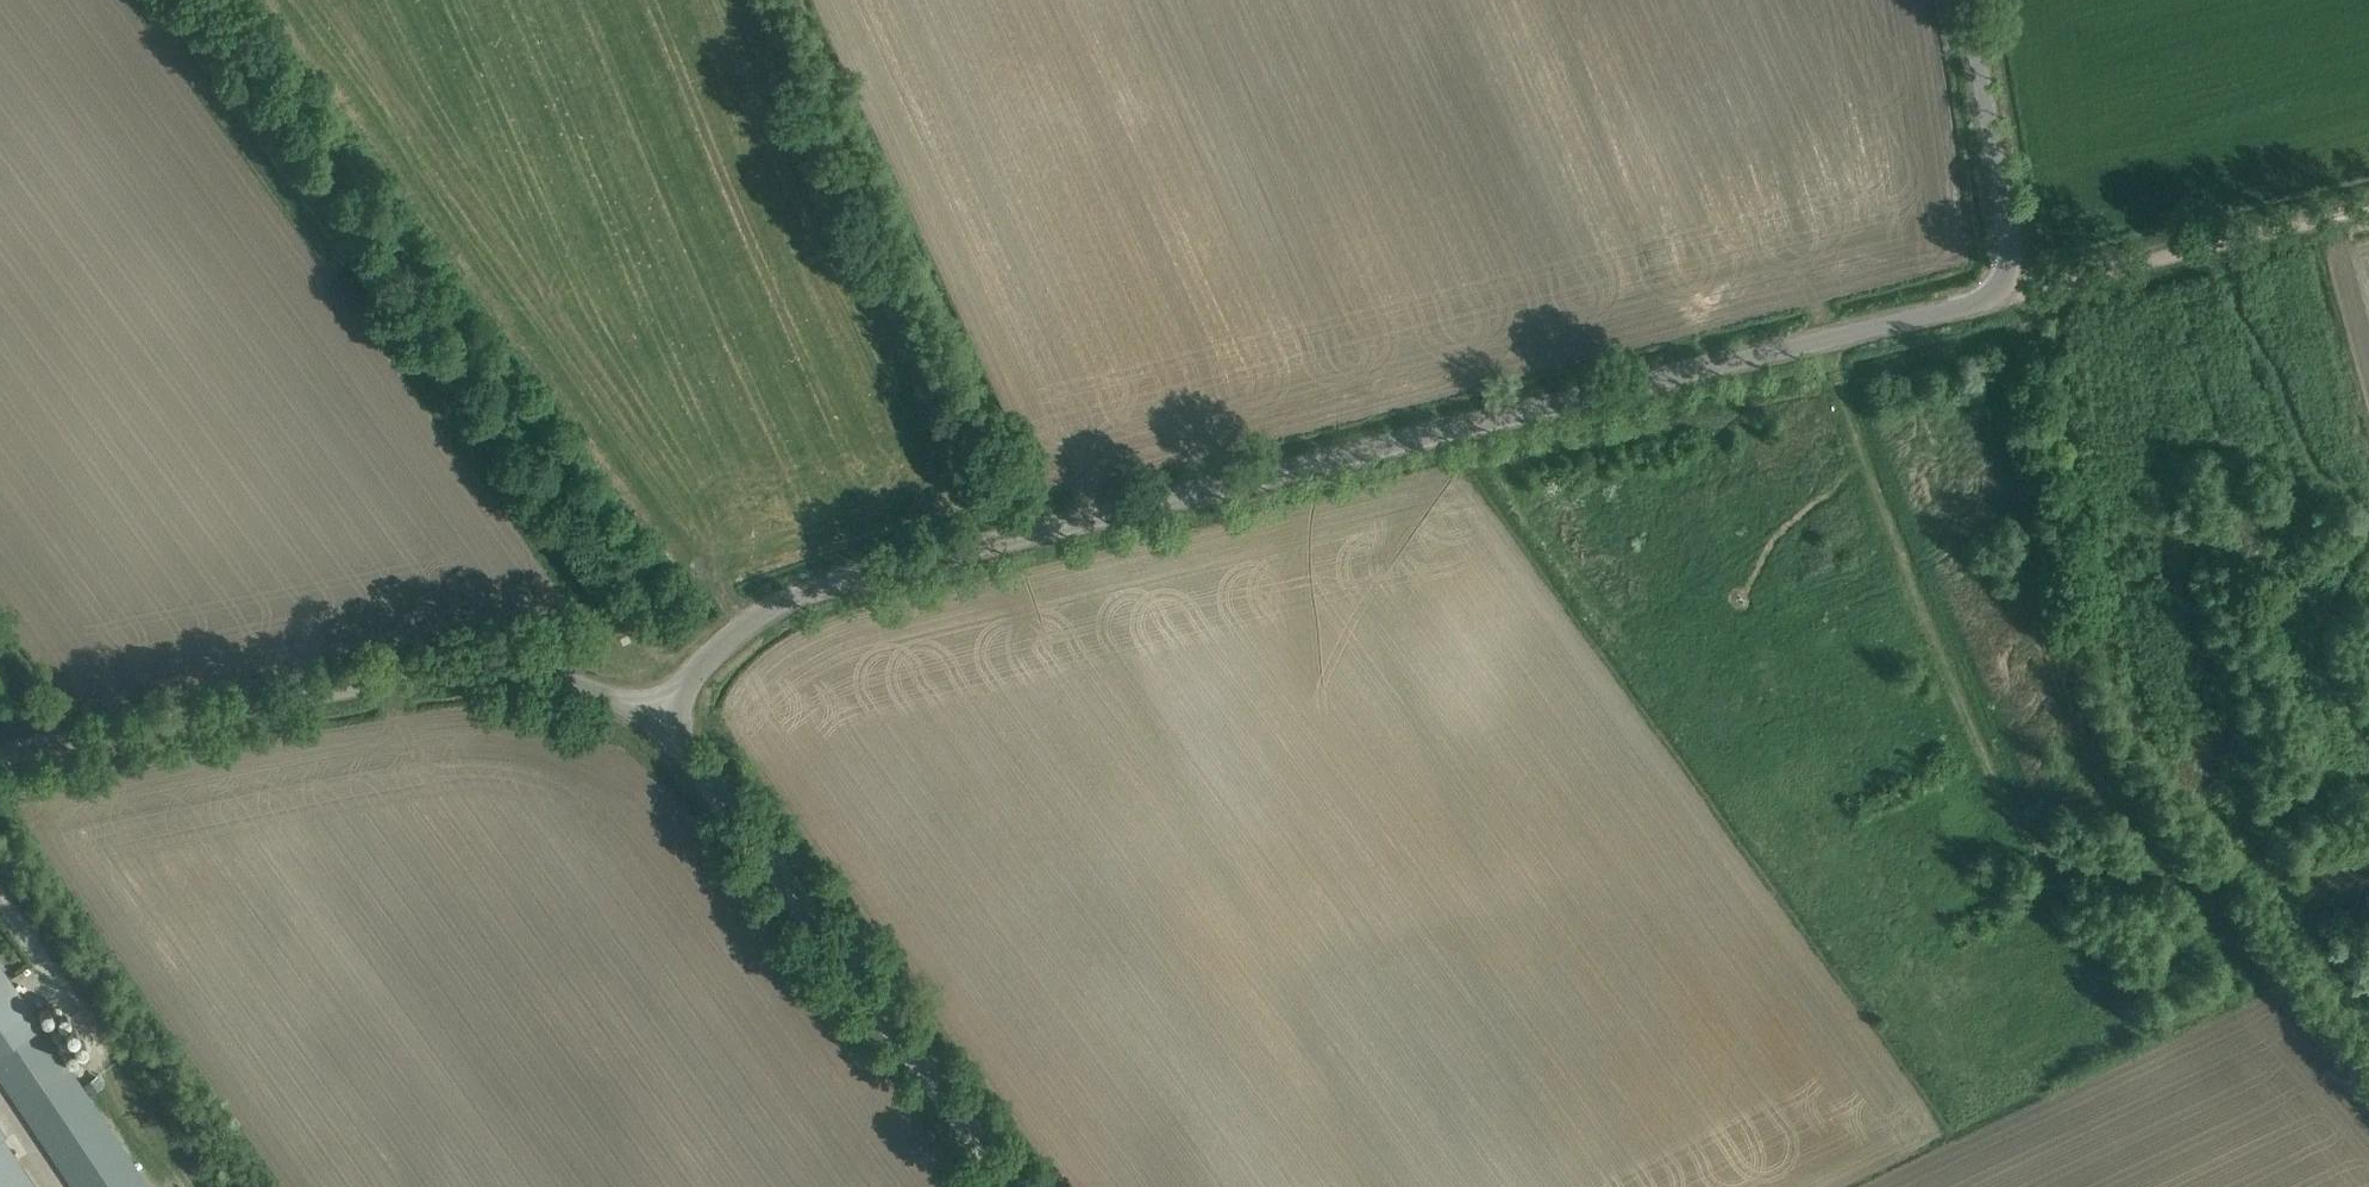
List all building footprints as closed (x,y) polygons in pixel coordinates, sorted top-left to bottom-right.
[(74,1186),(151,1186),(89,1095),(85,1089),(82,1084),(0,963),(0,1077),(74,1186)] [(97,1074),(82,1084),(85,1089),(89,1095),(104,1085),(100,1079),(97,1074)] [(3,1138),(7,1135),(0,1125),(0,1186),(36,1186),(3,1138)]
